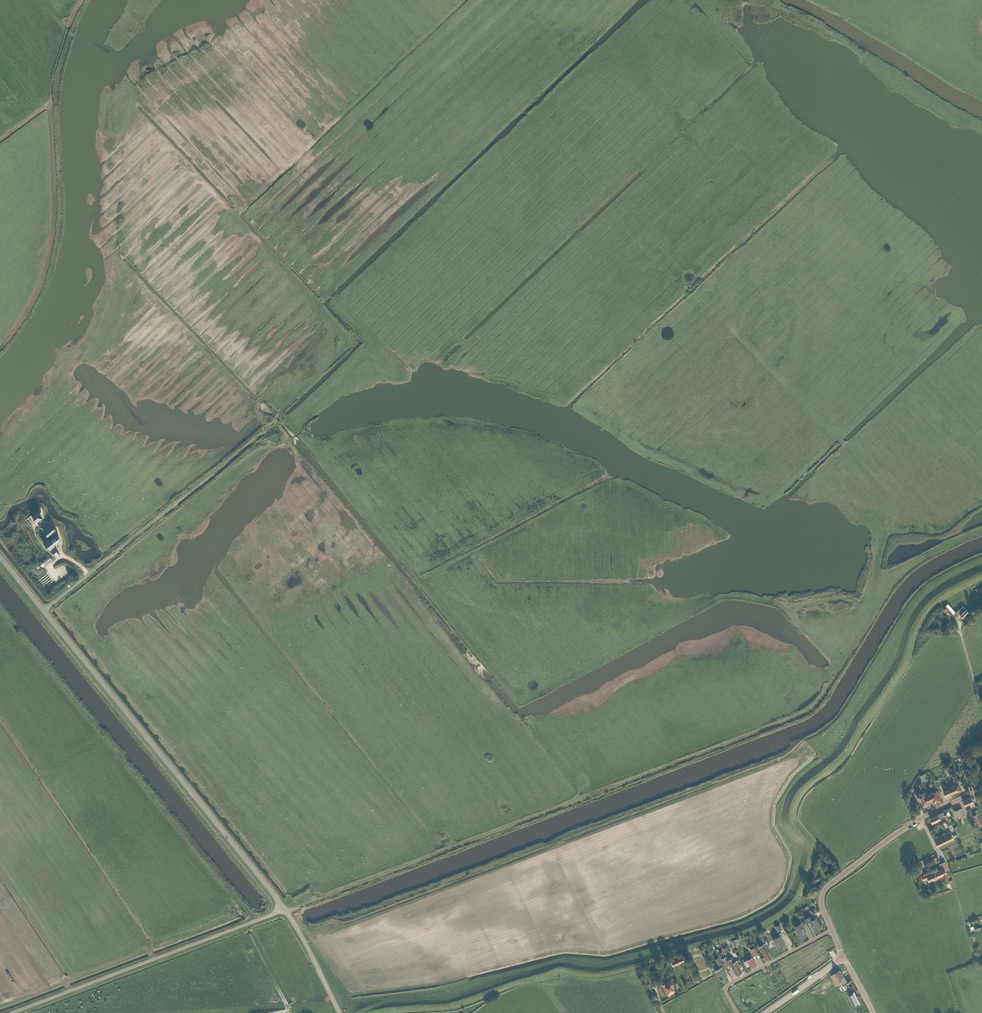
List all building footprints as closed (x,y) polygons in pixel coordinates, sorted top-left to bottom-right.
[(40,508),(32,515),(38,522),(43,518),(39,515),(41,510),(40,508)] [(44,529),(43,529),(49,537),(44,541),(44,542),(50,550),(51,549),(57,557),(57,556),(56,555),(59,553),(59,554),(60,554),(54,547),(56,543),(61,541),(58,531),(55,527),(50,524),(44,529)] [(953,613),(955,615),(957,613),(948,603),(946,605),(947,607),(944,610),(949,616),(953,613)] [(964,607),(957,613),(955,615),(956,617),(960,614),(964,617),(969,613),(964,607)] [(961,777),(964,775),(962,772),(961,772),(960,771),(956,773),(958,779),(961,778),(961,777)] [(950,786),(954,793),(961,790),(957,782),(955,783),(955,784),(950,786)] [(946,797),(954,793),(950,786),(947,788),(947,786),(942,788),(946,797)] [(930,802),(932,802),(928,793),(927,791),(925,792),(925,790),(924,790),(924,789),(920,790),(921,792),(917,794),(920,801),(921,800),(924,806),(930,802)] [(928,793),(932,802),(933,801),(934,803),(941,799),(936,790),(933,791),(932,791),(928,793)] [(972,797),(963,801),(965,806),(970,804),(972,807),(975,805),(972,797)] [(961,817),(965,815),(962,808),(956,811),(959,818),(961,817)] [(973,816),(978,827),(980,826),(981,828),(981,827),(981,825),(981,819),(979,813),(979,812),(978,809),(975,811),(976,814),(973,816)] [(944,812),(931,818),(933,823),(942,819),(941,816),(942,816),(945,814),(944,812)] [(946,835),(935,840),(938,846),(954,838),(950,832),(945,834),(946,835)] [(943,875),(947,874),(945,868),(943,869),(937,871),(939,877),(943,875)] [(939,877),(937,871),(929,875),(929,873),(928,871),(923,873),(924,875),(922,876),(924,880),(928,878),(930,882),(938,878),(939,877)] [(947,874),(943,875),(948,886),(951,885),(953,889),(955,888),(952,880),(950,881),(947,874)] [(804,915),(803,916),(806,923),(809,922),(814,931),(821,927),(816,918),(813,920),(811,915),(806,918),(804,915)] [(801,923),(794,927),(800,938),(807,935),(801,923)] [(779,936),(773,939),(779,950),(786,946),(783,939),(786,937),(783,932),(778,934),(779,936)] [(764,944),(759,947),(764,957),(762,958),(764,961),(772,957),(764,944)] [(754,945),(749,948),(750,949),(754,956),(758,953),(755,947),(754,945)] [(721,952),(718,954),(719,956),(720,956),(721,960),(722,959),(725,966),(729,964),(730,966),(731,965),(733,970),(734,969),(737,975),(743,972),(738,964),(739,963),(737,960),(734,962),(733,958),(727,961),(725,957),(724,957),(721,952)] [(746,960),(744,961),(747,966),(749,965),(751,968),(756,965),(752,957),(750,954),(747,956),(749,958),(746,960)] [(682,957),(672,961),(673,965),(684,961),(682,957)] [(723,967),(715,971),(720,980),(727,976),(724,971),(725,970),(723,967)] [(840,970),(835,974),(839,980),(839,979),(840,981),(835,984),(838,988),(839,986),(841,989),(844,986),(845,988),(849,985),(844,978),(845,978),(844,976),(840,970)] [(671,980),(658,987),(662,995),(666,993),(668,996),(677,990),(671,980)] [(853,994),(849,996),(854,1005),(858,1003),(853,994)]
